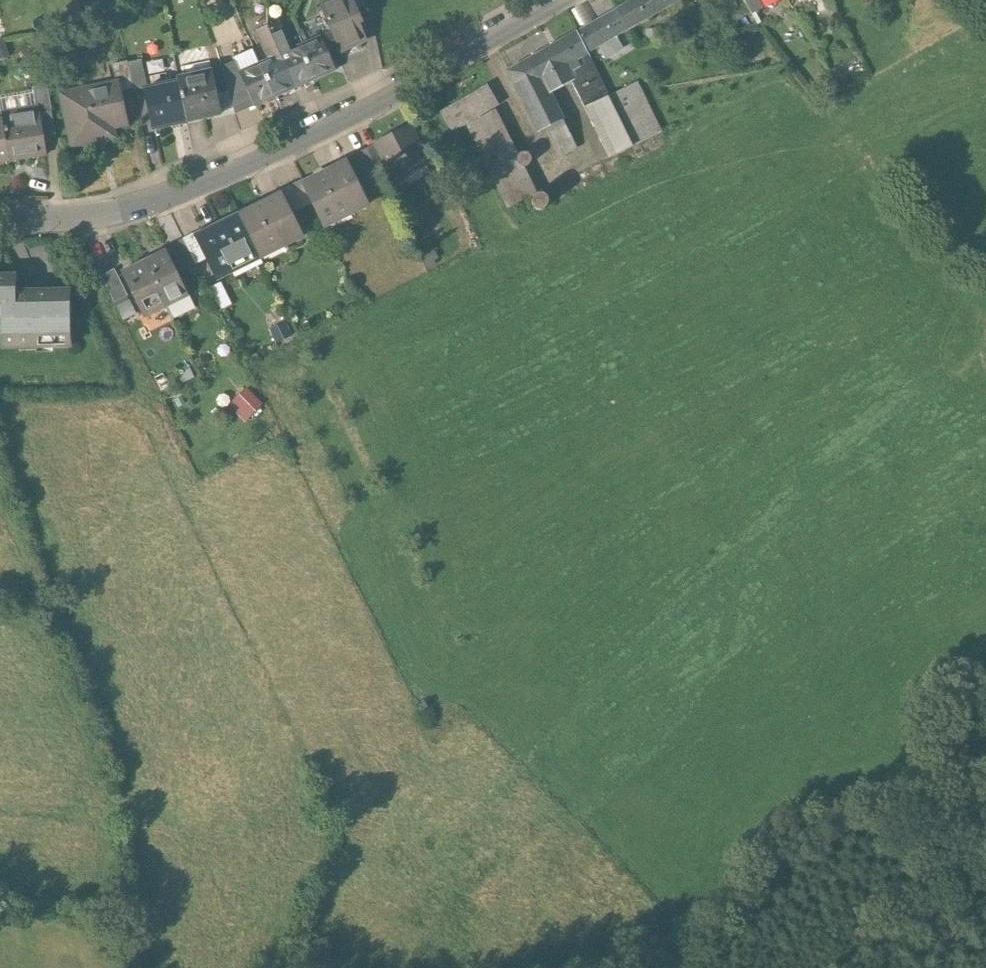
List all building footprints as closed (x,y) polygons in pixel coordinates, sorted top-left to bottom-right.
[(319,8),(332,34),(339,49),(340,52),(365,41),(356,23),(360,22),(355,10),(350,0),(336,0),(319,8)] [(355,10),(365,6),(363,0),(350,0),(355,10)] [(618,10),(628,30),(680,0),(635,0),(618,10)] [(752,15),(763,9),(758,0),(743,0),(752,15)] [(581,7),(571,12),(582,31),(592,25),(581,7)] [(628,30),(618,10),(592,25),(582,31),(577,34),(587,54),(597,48),(614,39),(628,30)] [(278,23),(268,28),(280,56),(291,52),(278,23)] [(268,28),(257,33),(269,61),(280,56),(268,28)] [(332,34),(300,48),(314,81),(335,72),(327,55),(339,49),(332,34)] [(567,74),(571,72),(590,63),(586,55),(587,54),(577,34),(551,49),(563,68),(564,67),(567,74)] [(0,40),(0,61),(11,57),(5,39),(0,40)] [(621,51),(614,39),(597,48),(604,61),(621,51)] [(294,89),(314,81),(300,48),(291,52),(280,56),(294,89)] [(576,81),(571,72),(567,74),(564,67),(563,68),(551,49),(509,73),(539,134),(546,130),(563,121),(550,95),(571,83),(576,81)] [(269,61),(261,65),(275,98),(294,89),(280,56),(269,61)] [(142,62),(128,65),(133,88),(147,85),(142,62)] [(112,66),(117,86),(118,86),(120,92),(133,89),(133,88),(128,65),(127,63),(112,66)] [(235,63),(223,68),(235,113),(236,115),(254,107),(239,74),(240,74),(235,63)] [(608,98),(590,63),(571,72),(576,81),(571,83),(584,109),(597,103),(600,108),(610,103),(608,98)] [(254,107),(275,98),(261,65),(240,74),(239,74),(254,107)] [(211,71),(212,73),(213,73),(222,116),(235,113),(223,68),(211,71)] [(43,138),(56,136),(45,69),(30,71),(33,92),(36,110),(38,110),(39,115),(41,130),(44,129),(45,137),(43,137),(43,138)] [(178,80),(179,84),(187,123),(222,116),(213,73),(212,73),(178,80)] [(179,84),(146,91),(155,130),(187,123),(179,84)] [(636,84),(608,98),(610,103),(632,148),(661,133),(636,84)] [(88,90),(62,96),(73,147),(111,139),(109,129),(127,125),(120,92),(118,86),(117,86),(89,92),(88,90)] [(484,87),(443,111),(454,132),(496,108),(484,87)] [(0,107),(9,161),(45,155),(43,138),(43,137),(45,137),(44,129),(41,130),(39,115),(38,110),(36,110),(33,92),(0,97),(0,105),(0,107)] [(632,148),(610,103),(600,108),(597,103),(584,109),(609,159),(632,148)] [(9,161),(0,107),(0,162),(9,161)] [(532,197),(492,114),(469,125),(509,208),(517,204),(520,202),(523,201),(532,197)] [(565,126),(563,121),(546,130),(560,156),(576,148),(568,132),(565,134),(562,127),(565,126)] [(377,144),(388,168),(395,181),(427,165),(409,128),(377,144)] [(345,160),(347,164),(357,184),(388,168),(377,144),(345,160)] [(530,165),(531,163),(531,160),(531,158),(530,156),(528,155),(526,154),(524,153),(522,154),(520,155),(518,156),(517,158),(517,161),(517,163),(519,165),(521,167),(523,168),(526,168),(528,167),(530,165)] [(347,164),(305,185),(303,186),(312,204),(324,228),(368,206),(357,184),(347,164)] [(303,180),(290,186),(302,209),(312,204),(303,186),(305,185),(303,180)] [(278,193),(280,196),(282,195),(291,214),(302,209),(290,186),(278,193)] [(548,207),(549,203),(548,200),(546,197),(543,195),(540,194),(537,195),(534,197),(532,200),(531,203),(532,207),(534,209),(537,211),(540,212),(544,211),(546,209),(548,207)] [(280,196),(239,217),(260,258),(302,237),(291,214),(282,195),(280,196)] [(216,280),(260,258),(239,217),(197,237),(196,238),(207,261),(216,280)] [(195,234),(183,240),(196,266),(207,261),(196,238),(197,237),(195,234)] [(183,240),(170,246),(183,273),(196,266),(183,240)] [(166,253),(145,263),(166,307),(186,297),(187,297),(166,253)] [(145,317),(166,307),(145,263),(124,274),(145,317)] [(128,296),(114,270),(101,277),(114,303),(128,296)] [(2,333),(1,307),(16,307),(15,292),(15,277),(0,277),(0,333),(2,333)] [(231,305),(220,284),(210,289),(221,311),(231,305)] [(66,315),(65,291),(15,292),(16,307),(1,307),(2,333),(2,346),(29,345),(29,343),(37,343),(37,349),(71,348),(70,315),(66,315)] [(186,297),(166,307),(173,320),(197,308),(192,298),(188,300),(186,297)] [(292,338),(285,323),(270,330),(278,345),(292,338)] [(195,379),(189,367),(177,373),(183,385),(195,379)] [(263,404),(249,390),(236,403),(242,408),(237,412),(246,421),(263,404)]
